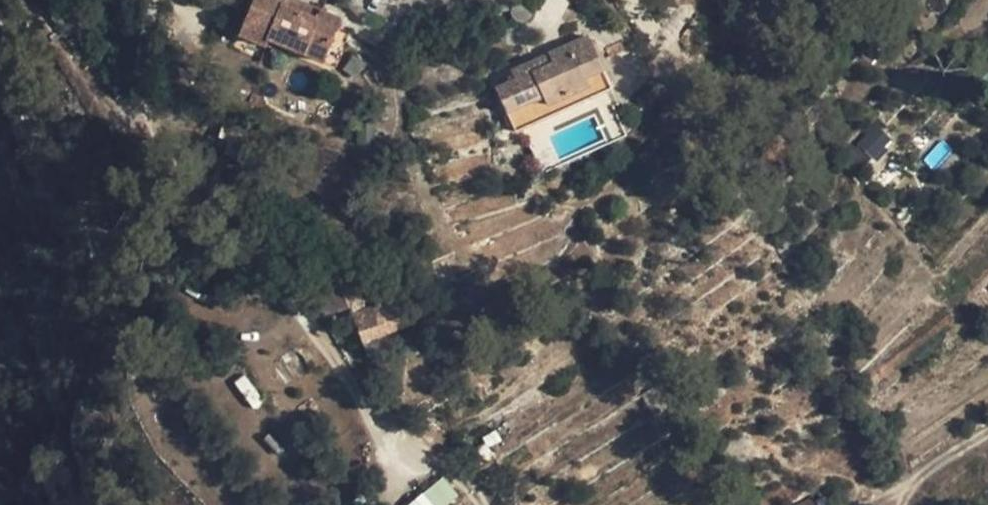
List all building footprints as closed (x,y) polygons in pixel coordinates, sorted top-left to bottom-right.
[(238,36),(265,48),(268,40),(322,64),(339,19),(318,11),(315,19),(282,5),(284,0),(252,0),(238,36)] [(294,0),(284,0),(282,5),(315,19),(318,11),(294,0)] [(944,31),(967,51),(987,26),(987,0),(969,0),(944,31)] [(906,23),(922,36),(937,19),(920,5),(906,23)] [(494,89),(514,132),(611,88),(587,36),(509,72),(515,80),(494,89)] [(864,68),(880,49),(873,43),(856,62),(864,68)] [(892,142),(882,132),(859,156),(868,166),(892,142)] [(410,326),(398,296),(368,308),(357,279),(349,282),(344,271),(323,279),(336,313),(348,308),(361,343),(366,354),(387,346),(384,335),(410,326)] [(233,383),(251,407),(263,399),(245,374),(233,383)] [(454,501),(433,480),(408,504),(451,504),(454,501)]
